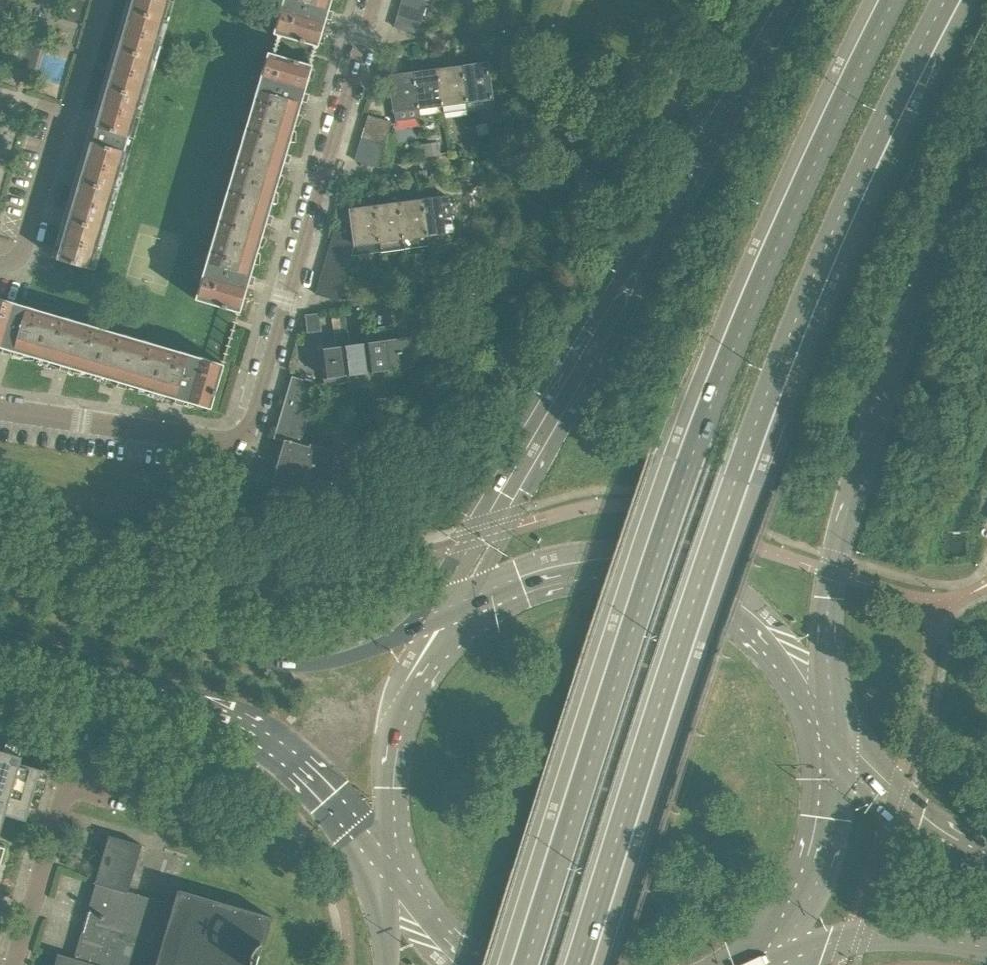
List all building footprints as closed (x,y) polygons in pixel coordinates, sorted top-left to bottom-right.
[(56,258),(90,268),(102,230),(113,191),(125,151),(123,151),(127,136),(129,136),(143,89),(169,0),(132,0),(101,106),(95,125),(90,124),(85,142),(90,143),(79,181),(76,190),(70,210),(68,219),(65,229),(59,248),(56,257),(56,258)] [(283,2),(282,6),(281,6),(278,17),(283,18),(278,33),(278,35),(280,35),(299,41),(303,42),(313,45),(315,46),(317,46),(318,43),(320,35),(321,32),(324,24),(325,18),(330,20),(332,16),(333,11),(328,10),(331,0),(284,0),(283,2)] [(400,4),(424,11),(427,0),(402,0),(400,4)] [(400,4),(397,15),(420,22),(424,11),(400,4)] [(420,22),(397,15),(394,26),(417,33),(420,22)] [(258,101),(254,116),(293,127),(294,123),(296,118),(298,112),(299,106),(301,101),(306,102),(307,98),(309,94),(303,92),(308,78),(311,68),(312,65),(310,64),(308,63),(298,61),(298,60),(293,59),(274,54),(272,53),(272,54),(268,70),(263,68),(259,79),(260,80),(259,84),(258,88),(257,88),(254,99),(258,101)] [(487,62),(462,66),(467,101),(492,98),(487,62)] [(462,66),(437,69),(442,105),(443,112),(468,109),(467,101),(462,66)] [(437,69),(412,72),(417,108),(442,105),(437,69)] [(417,108),(412,72),(389,76),(395,121),(419,118),(417,108)] [(368,115),(364,126),(388,133),(391,122),(368,115)] [(293,127),(254,116),(250,131),(245,129),(241,140),(242,141),(241,145),(240,149),(239,149),(236,160),(241,162),(236,177),(275,188),(277,184),(278,178),(280,173),(281,168),(283,162),(288,163),(290,159),(291,155),(286,153),(289,142),(292,131),(293,127)] [(364,126),(361,138),(384,144),(388,133),(364,126)] [(423,138),(424,143),(426,157),(441,155),(439,141),(434,142),(433,136),(423,138)] [(361,138),(358,149),(381,156),(384,144),(361,138)] [(381,156),(358,149),(355,160),(378,167),(381,156)] [(223,223),(218,238),(258,249),(259,245),(261,239),(262,234),(264,229),(265,223),(270,224),(272,220),(273,216),(268,214),(271,203),(274,192),(275,188),(236,177),(232,192),(227,190),(224,202),(223,206),(222,210),(221,210),(218,221),(223,223)] [(448,196),(423,199),(428,235),(452,231),(448,196)] [(423,199),(397,203),(403,248),(429,245),(428,235),(423,199)] [(397,203),(373,206),(379,251),(403,248),(397,203)] [(334,230),(328,249),(352,255),(379,251),(373,206),(349,209),(353,235),(334,230)] [(258,249),(218,238),(214,253),(209,251),(206,263),(205,268),(204,271),(203,271),(200,282),(205,284),(200,299),(200,300),(221,306),(221,307),(225,308),(236,311),(239,312),(240,308),(243,300),(243,298),(246,290),(247,284),(252,285),(254,282),(255,277),(250,275),(253,264),(256,253),(258,249)] [(328,249),(325,260),(348,267),(352,255),(328,249)] [(325,260),(322,271),(345,278),(348,267),(325,260)] [(322,271),(319,282),(342,289),(345,278),(322,271)] [(342,289),(319,282),(315,294),(338,300),(342,289)] [(36,357),(48,318),(34,314),(36,309),(25,305),(25,306),(21,305),(16,304),(16,303),(5,300),(4,305),(0,303),(0,346),(3,347),(2,352),(6,353),(10,355),(11,355),(12,350),(36,357)] [(306,325),(320,324),(319,313),(305,314),(306,325)] [(48,318),(36,357),(45,359),(56,362),(61,364),(59,369),(63,370),(68,372),(70,366),(94,374),(107,335),(92,330),(93,325),(82,322),(82,323),(79,322),(74,320),(62,316),(61,321),(48,318)] [(345,316),(338,317),(347,382),(369,379),(368,371),(364,343),(349,345),(347,331),(345,316)] [(347,382),(338,317),(331,318),(335,347),(319,349),(324,385),(347,382)] [(392,325),(384,326),(390,368),(413,365),(413,360),(424,359),(422,343),(411,345),(410,337),(394,339),(392,325)] [(380,341),(364,343),(368,371),(390,368),(384,326),(378,327),(380,341)] [(149,390),(161,351),(150,347),(151,342),(143,340),(140,339),(140,340),(136,339),(131,337),(131,336),(120,333),(119,338),(107,335),(94,374),(102,376),(114,379),(119,381),(117,385),(121,387),(126,388),(127,383),(143,388),(149,390)] [(176,355),(161,351),(149,390),(154,391),(159,393),(165,394),(171,396),(176,398),(175,403),(178,404),(183,405),(184,400),(197,404),(207,407),(211,408),(215,394),(216,390),(216,389),(222,369),(221,368),(207,364),(209,359),(197,356),(197,357),(193,356),(189,354),(178,350),(176,355)] [(312,381),(292,375),(291,376),(276,427),(296,433),(299,434),(296,444),(300,445),(311,405),(318,405),(315,382),(312,381)] [(285,440),(273,479),(323,494),(327,480),(341,484),(349,458),(334,454),(335,452),(310,444),(309,447),(300,445),(296,444),(299,434),(296,433),(276,427),(273,437),(285,440)] [(5,812),(26,818),(41,767),(20,761),(22,754),(0,748),(0,829),(5,812)] [(143,896),(128,892),(142,844),(109,835),(95,883),(74,958),(58,954),(54,964),(252,964),(252,963),(251,960),(252,958),(252,955),(253,952),(254,950),(255,947),(257,945),(259,943),(261,942),(260,941),(263,941),(263,942),(264,943),(272,917),(178,889),(173,905),(143,896)]
